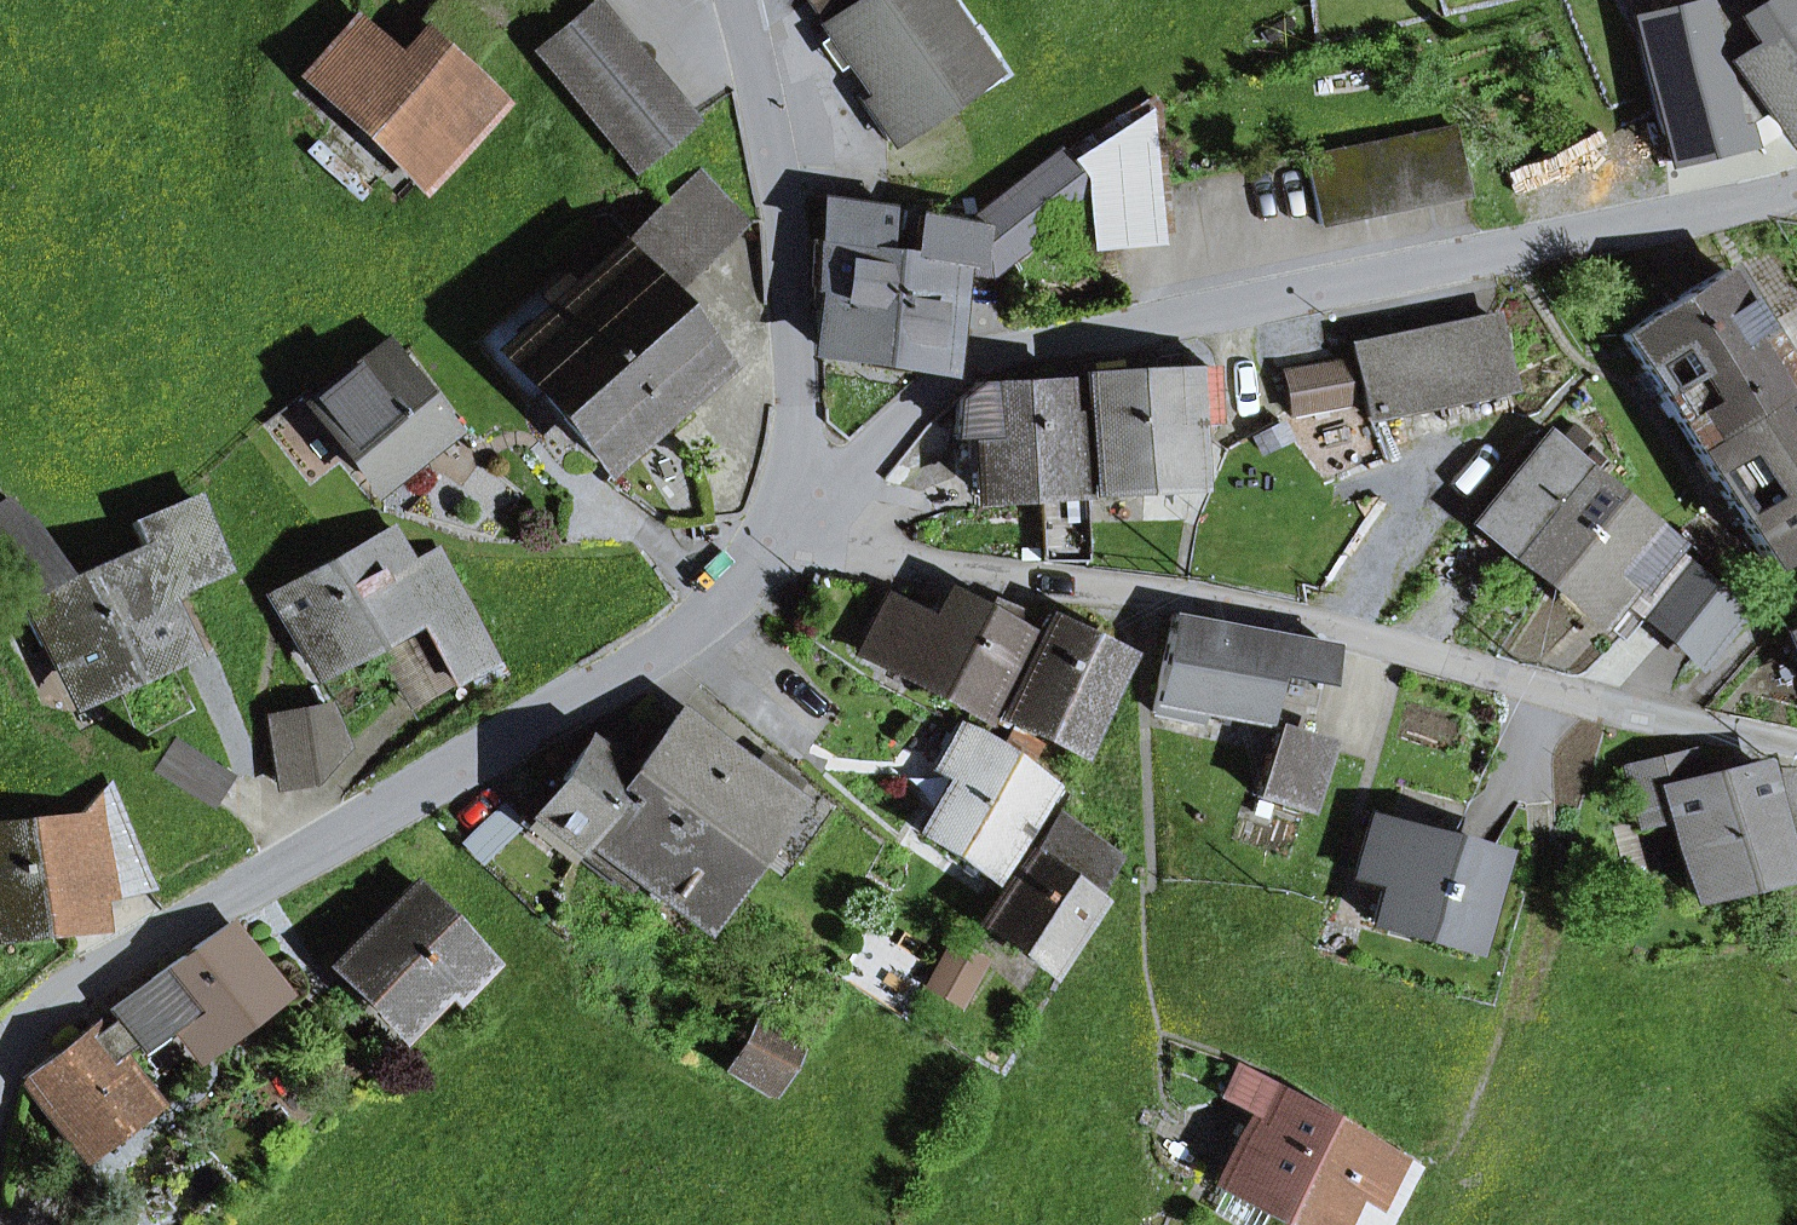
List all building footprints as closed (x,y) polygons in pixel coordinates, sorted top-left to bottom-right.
[(467,66),(498,33),(462,0),(441,0),(420,23),(467,66)] [(901,131),(990,72),(941,0),(812,0),(901,131)] [(1634,8),(1655,163),(1711,155),(1689,0),(1634,8)] [(1794,136),(1796,134),(1796,0),(1774,0),(1746,19),(1763,44),(1742,59),(1794,136)] [(593,6),(538,52),(586,109),(641,63),(593,6)] [(310,76),(424,184),(499,104),(462,69),(425,35),(402,59),(362,21),(310,76)] [(633,167),(689,121),(641,63),(586,109),(633,167)] [(1305,157),(1319,225),(1468,195),(1454,127),(1305,157)] [(1168,129),(1089,133),(1095,248),(1173,245),(1168,129)] [(919,216),(912,255),(895,254),(880,357),(939,367),(953,266),(987,270),(1085,196),(1057,159),(973,225),(919,216)] [(605,260),(629,287),(642,275),(659,294),(739,224),(699,179),(605,260)] [(826,288),(820,347),(880,357),(895,254),(884,251),(889,211),(832,203),(827,242),(815,240),(813,287),(826,288)] [(1692,447),(1796,380),(1796,329),(1771,345),(1751,313),(1796,285),(1769,244),(1623,335),(1638,360),(1677,423),(1692,447)] [(702,335),(684,350),(645,306),(629,287),(605,260),(573,288),(562,276),(540,296),(551,308),(503,350),(604,464),(723,360),(702,335)] [(645,306),(659,294),(642,275),(629,287),(645,306)] [(1796,329),(1796,287),(1796,285),(1751,313),(1771,345),(1796,329)] [(1353,347),(1368,417),(1507,388),(1493,319),(1353,347)] [(310,397),(373,481),(451,423),(389,338),(310,397)] [(1284,373),(1291,412),(1351,401),(1344,363),(1284,373)] [(1211,423),(1210,368),(1083,376),(1087,486),(1191,481),(1189,423),(1211,423)] [(981,493),(1083,489),(1087,486),(1083,376),(976,383),(957,400),(954,436),(979,436),(981,493)] [(1796,536),(1796,380),(1692,447),(1762,558),(1796,536)] [(1552,437),(1481,519),(1546,576),(1617,494),(1552,437)] [(1640,608),(1639,607),(1682,558),(1672,550),(1676,545),(1617,494),(1546,576),(1616,636),(1640,608)] [(84,689),(183,646),(161,593),(222,570),(192,498),(132,524),(141,547),(70,576),(34,526),(8,500),(0,506),(0,573),(23,604),(52,667),(70,658),(84,689)] [(432,547),(407,561),(390,529),(275,591),(279,598),(268,604),(284,633),(294,627),(318,670),(375,639),(418,616),(455,684),(495,662),(432,547)] [(1671,635),(1714,586),(1682,558),(1639,607),(1640,608),(1671,635)] [(1704,663),(1746,614),(1714,586),(1671,635),(1704,663)] [(997,601),(989,615),(950,595),(934,626),(888,602),(863,648),(993,716),(1033,640),(1013,629),(1021,614),(997,601)] [(1266,673),(1322,685),(1330,648),(1175,614),(1153,713),(1199,723),(1203,704),(1256,715),(1266,673)] [(1048,615),(1002,709),(1076,745),(1122,651),(1048,615)] [(412,707),(455,684),(418,616),(375,639),(412,707)] [(327,707),(269,719),(277,784),(316,775),(344,745),(327,707)] [(748,857),(790,803),(677,715),(661,735),(647,724),(628,748),(643,759),(635,769),(748,857)] [(1061,785),(985,734),(961,722),(933,763),(957,779),(921,832),(990,879),(1018,838),(1008,831),(1016,819),(1031,829),(1061,785)] [(1004,744),(1030,760),(1038,746),(1012,730),(1004,744)] [(1278,734),(1258,797),(1304,811),(1324,748),(1278,734)] [(155,771),(209,806),(229,775),(176,740),(155,771)] [(588,746),(534,816),(578,850),(579,851),(633,781),(629,778),(614,766),(588,746)] [(635,769),(643,759),(628,748),(614,766),(629,778),(635,769)] [(1796,865),(1796,808),(1788,774),(1764,780),(1760,765),(1695,782),(1688,757),(1627,774),(1639,820),(1671,812),(1693,893),(1796,865)] [(627,865),(699,921),(748,857),(635,769),(629,778),(633,781),(579,851),(578,850),(574,855),(612,884),(627,865)] [(92,923),(89,894),(148,881),(108,786),(79,817),(0,823),(0,932),(92,923)] [(464,842),(478,858),(515,824),(501,809),(464,842)] [(982,922),(1047,970),(1100,898),(1094,893),(1119,860),(1060,816),(982,922)] [(1385,880),(1373,923),(1466,949),(1493,856),(1370,821),(1363,846),(1365,847),(1392,855),(1385,880)] [(1358,872),(1385,880),(1392,855),(1365,847),(1358,872)] [(437,985),(455,1003),(494,965),(414,884),(334,963),(396,1025),(437,985)] [(230,924),(110,1012),(117,1021),(134,1043),(163,1022),(176,1012),(203,1048),(280,992),(230,924)] [(928,985),(960,1003),(985,961),(953,942),(928,985)] [(727,1073),(768,1098),(801,1044),(759,1019),(727,1073)] [(151,1100),(118,1055),(134,1043),(117,1021),(100,1033),(95,1025),(23,1078),(79,1153),(151,1100)] [(134,1043),(140,1051),(169,1030),(163,1022),(134,1043)] [(1256,1115),(1218,1181),(1227,1186),(1269,1211),(1270,1212),(1326,1117),(1238,1066),(1221,1095),(1256,1115)] [(1389,1214),(1415,1169),(1326,1117),(1270,1212),(1293,1224),(1345,1224),(1361,1197),(1389,1214)] [(1234,1224),(1261,1224),(1269,1211),(1227,1186),(1212,1212),(1234,1224)]
